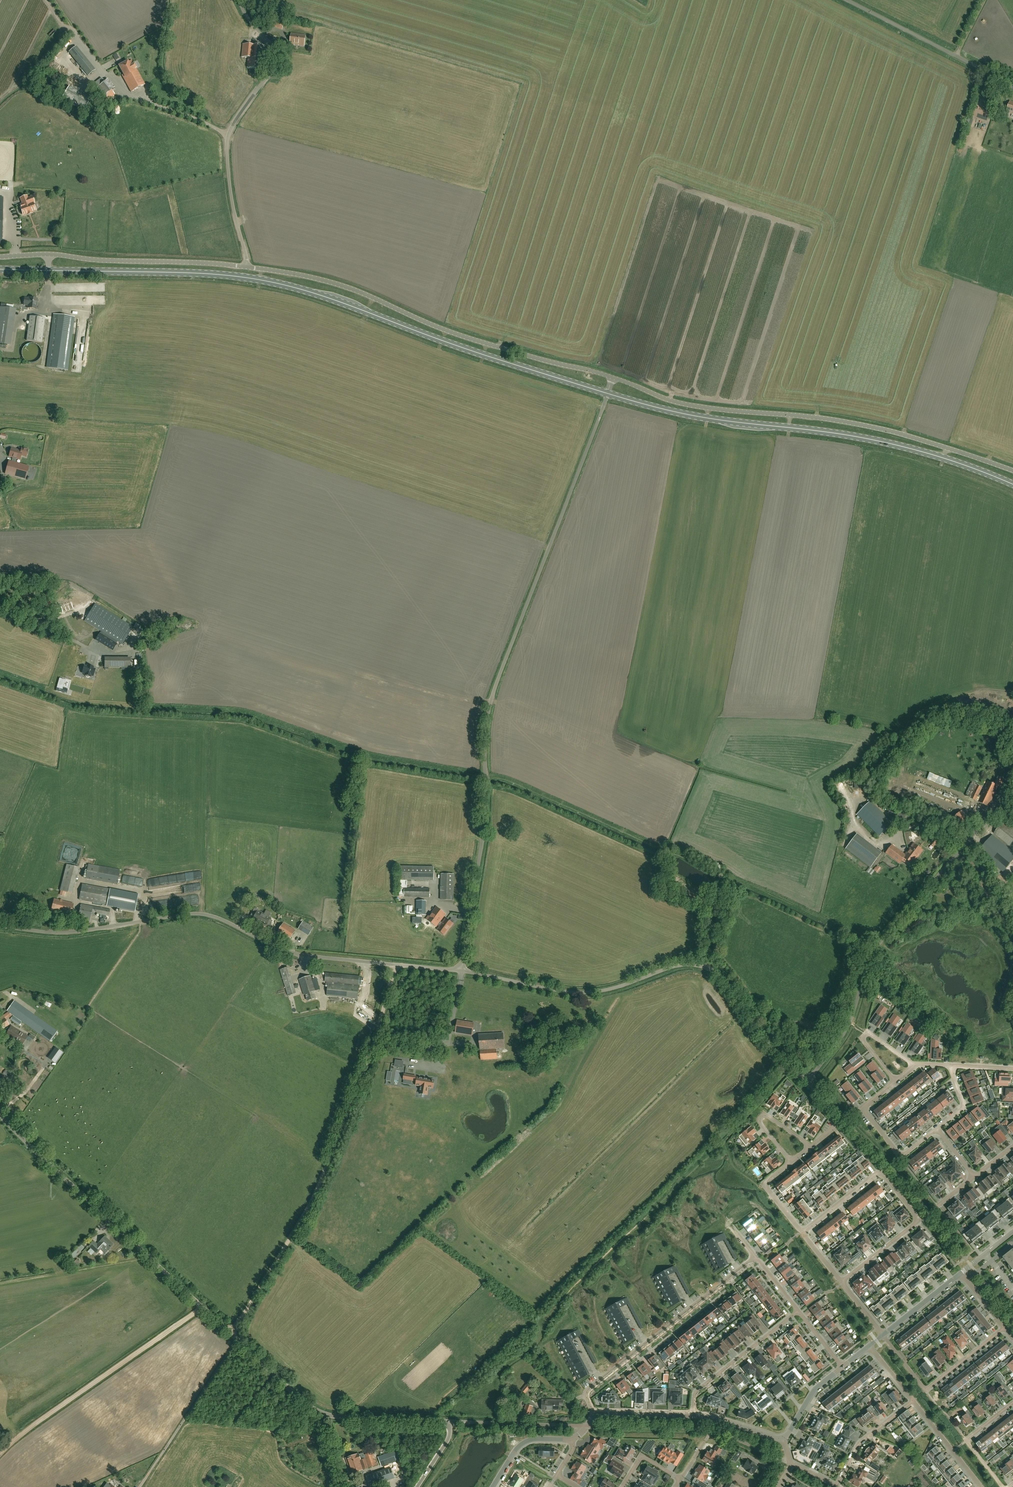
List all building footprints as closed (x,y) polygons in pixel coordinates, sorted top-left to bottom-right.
[(282,29),(285,21),(276,18),(273,25),(282,29)] [(292,34),(290,44),(304,46),(305,36),(292,34)] [(230,37),(230,53),(238,53),(238,37),(230,37)] [(263,70),(266,47),(243,44),(242,57),(249,58),(247,68),(263,70)] [(131,92),(145,85),(136,68),(137,68),(134,64),(132,61),(129,63),(128,61),(119,66),(124,75),(122,76),(131,92)] [(111,90),(115,88),(108,79),(105,82),(101,78),(93,84),(106,101),(115,94),(111,90)] [(974,114),(987,119),(990,112),(976,108),(974,114)] [(34,206),(33,203),(34,203),(32,197),(28,198),(27,196),(20,198),(24,206),(20,208),(23,215),(36,210),(35,209),(36,209),(35,206),(34,206)] [(36,309),(37,299),(29,298),(29,299),(24,298),(23,305),(28,306),(27,308),(36,309)] [(6,308),(3,308),(0,307),(0,326),(13,327),(16,309),(13,309),(6,308)] [(74,317),(53,314),(47,367),(68,370),(74,317)] [(42,343),(45,319),(30,317),(27,341),(42,343)] [(20,349),(26,366),(41,360),(40,355),(41,354),(37,343),(20,349)] [(75,364),(74,372),(83,372),(83,354),(76,354),(75,364)] [(9,457),(13,458),(17,459),(20,460),(21,456),(26,457),(28,450),(23,449),(22,451),(11,448),(9,457)] [(15,463),(17,459),(13,458),(11,462),(9,461),(5,474),(25,480),(28,467),(15,463)] [(48,610),(52,603),(48,601),(44,608),(48,610)] [(58,607),(57,608),(59,614),(60,613),(63,612),(73,609),(71,603),(67,604),(58,607)] [(133,627),(100,606),(95,603),(84,621),(122,645),(133,627)] [(100,633),(95,640),(113,651),(117,644),(100,633)] [(130,668),(130,659),(104,659),(104,668),(130,668)] [(82,673),(85,674),(84,675),(85,676),(86,677),(88,678),(89,677),(90,677),(91,675),(93,676),(95,669),(93,668),(93,667),(87,665),(87,667),(84,666),(82,673)] [(1001,788),(1003,783),(1004,780),(998,777),(995,785),(993,784),(1001,788)] [(981,796),(979,802),(988,807),(998,786),(1001,788),(993,784),(988,781),(981,796)] [(971,798),(977,785),(972,783),(966,796),(971,798)] [(977,785),(971,798),(976,801),(979,795),(982,788),(977,785)] [(850,793),(851,799),(855,797),(853,788),(847,790),(848,794),(850,793)] [(892,823),(870,801),(857,814),(879,836),(892,823)] [(903,820),(907,812),(891,805),(887,813),(903,820)] [(961,833),(970,825),(960,814),(951,822),(961,833)] [(1012,842),(1012,823),(1007,818),(994,833),(1009,846),(1012,842)] [(881,852),(857,834),(845,849),(870,867),(881,852)] [(992,835),(979,851),(1003,871),(1012,859),(1012,852),(992,835)] [(892,845),(886,853),(900,863),(902,860),(909,865),(911,863),(912,864),(922,850),(913,844),(905,855),(892,845)] [(72,893),(78,867),(67,864),(60,890),(72,893)] [(117,884),(120,870),(88,864),(85,878),(117,884)] [(434,867),(400,866),(400,880),(433,880),(434,867)] [(441,874),(440,899),(453,900),(454,874),(441,874)] [(110,888),(109,889),(82,884),(79,900),(84,901),(85,900),(106,905),(106,906),(135,911),(138,893),(110,888)] [(430,897),(430,888),(404,888),(404,897),(430,897)] [(57,912),(60,900),(54,899),(53,903),(52,903),(51,904),(51,905),(51,906),(52,906),(51,911),(57,912)] [(60,900),(57,912),(71,916),(74,903),(60,900)] [(426,901),(416,901),(416,915),(425,915),(426,901)] [(90,923),(91,916),(95,917),(96,913),(108,916),(110,909),(81,904),(78,920),(90,923)] [(430,917),(427,920),(436,927),(437,925),(440,921),(445,914),(436,907),(429,916),(430,917)] [(255,908),(251,916),(254,918),(254,919),(266,926),(267,925),(270,926),(272,921),(270,919),(271,918),(269,917),(272,913),(266,910),(264,914),(258,911),(258,910),(255,908)] [(440,927),(437,930),(444,935),(449,928),(450,926),(451,927),(453,924),(446,918),(443,923),(442,923),(440,921),(437,925),(440,927)] [(313,927),(303,921),(300,927),(310,933),(313,927)] [(290,939),(296,930),(283,923),(278,932),(290,939)] [(288,967),(280,970),(288,996),(296,993),(288,967)] [(326,973),(325,982),(327,982),(326,984),(328,984),(327,996),(357,999),(359,987),(360,987),(360,985),(359,985),(359,984),(361,984),(362,977),(359,977),(360,976),(326,973)] [(307,1001),(316,998),(314,992),(316,991),(311,976),(299,979),(304,995),(306,994),(307,1001)] [(50,1041),(57,1031),(14,1001),(7,1010),(50,1041)] [(886,1009),(881,1006),(870,1022),(869,1021),(871,1023),(871,1024),(878,1028),(884,1020),(881,1017),(886,1009)] [(6,1020),(12,1016),(9,1012),(3,1016),(2,1015),(0,1017),(0,1024),(4,1029),(9,1024),(6,1020)] [(899,1019),(894,1015),(883,1031),(882,1030),(882,1031),(884,1032),(884,1033),(891,1037),(897,1029),(894,1027),(899,1019)] [(460,1021),(457,1021),(457,1024),(456,1033),(460,1033),(470,1035),(472,1035),(474,1023),(471,1023),(460,1021)] [(912,1028),(907,1024),(896,1040),(895,1039),(895,1040),(898,1041),(897,1042),(904,1047),(910,1038),(907,1036),(912,1028)] [(15,1041),(21,1032),(11,1026),(5,1035),(15,1041)] [(21,1032),(15,1041),(22,1045),(28,1036),(21,1032)] [(496,1049),(504,1048),(503,1033),(478,1035),(481,1060),(481,1064),(481,1069),(497,1068),(497,1063),(495,1063),(495,1059),(497,1059),(496,1049)] [(926,1037),(920,1033),(919,1036),(914,1042),(909,1049),(908,1049),(911,1051),(910,1051),(917,1056),(923,1047),(920,1045),(926,1037)] [(938,1042),(932,1039),(931,1054),(931,1055),(931,1059),(930,1059),(933,1059),(933,1060),(941,1060),(941,1050),(938,1049),(938,1042)] [(55,1063),(62,1053),(55,1048),(48,1058),(55,1063)] [(858,1054),(849,1062),(851,1064),(845,1069),(849,1074),(864,1062),(864,1063),(865,1063),(863,1060),(858,1054)] [(884,1077),(872,1062),(867,1066),(873,1074),(870,1076),(876,1083),(877,1084),(883,1080),(883,1079),(885,1077),(884,1077)] [(930,1070),(925,1074),(925,1075),(929,1080),(931,1083),(940,1076),(937,1073),(937,1074),(933,1069),(931,1071),(930,1070)] [(975,1078),(972,1070),(962,1074),(963,1076),(962,1077),(964,1082),(965,1082),(975,1078)] [(860,1072),(855,1076),(861,1084),(858,1086),(860,1089),(858,1090),(858,1091),(860,1089),(865,1094),(871,1089),(870,1089),(873,1087),(872,1087),(870,1085),(872,1084),(868,1079),(866,1080),(860,1072)] [(925,1083),(929,1080),(925,1075),(925,1074),(923,1072),(920,1073),(921,1074),(919,1076),(925,1083)] [(404,1079),(403,1083),(411,1085),(412,1081),(415,1081),(415,1080),(415,1078),(415,1076),(413,1076),(404,1074),(404,1079)] [(1010,1083),(1010,1078),(1011,1078),(1011,1075),(999,1074),(999,1079),(995,1078),(995,1086),(1003,1086),(1003,1083),(1010,1083)] [(925,1083),(919,1076),(917,1078),(916,1077),(914,1079),(920,1087),(921,1088),(925,1084),(925,1083)] [(415,1078),(415,1080),(417,1081),(416,1085),(421,1086),(420,1094),(427,1095),(428,1087),(432,1088),(433,1083),(433,1082),(433,1080),(427,1079),(418,1078),(417,1079),(415,1078)] [(977,1086),(975,1078),(965,1082),(966,1084),(965,1084),(967,1090),(968,1089),(977,1086)] [(916,1090),(920,1087),(914,1079),(911,1081),(912,1081),(910,1083),(916,1090)] [(859,1097),(847,1082),(842,1086),(848,1094),(845,1096),(852,1104),(858,1099),(860,1097),(859,1097)] [(912,1095),(916,1091),(916,1090),(910,1083),(908,1085),(907,1084),(905,1086),(911,1094),(912,1095)] [(31,1098),(36,1090),(29,1086),(24,1094),(31,1098)] [(907,1097),(911,1094),(905,1086),(903,1088),(901,1090),(907,1097)] [(980,1093),(977,1086),(968,1089),(969,1091),(968,1092),(970,1097),(971,1097),(980,1093)] [(1006,1089),(1006,1088),(1002,1088),(1001,1095),(1002,1095),(1002,1101),(1009,1101),(1009,1097),(1012,1097),(1012,1090),(1006,1089)] [(949,1096),(951,1094),(948,1089),(945,1091),(946,1091),(941,1095),(942,1096),(949,1105),(951,1103),(950,1102),(953,1100),(949,1096)] [(902,1101),(907,1097),(901,1090),(899,1092),(898,1091),(896,1093),(902,1101)] [(898,1104),(902,1101),(896,1093),(894,1095),(892,1097),(898,1104)] [(983,1101),(980,1093),(971,1097),(972,1099),(970,1099),(973,1105),(983,1101)] [(779,1107),(786,1098),(782,1095),(780,1099),(774,1094),(767,1104),(773,1109),(776,1105),(779,1107)] [(942,1096),(937,1100),(943,1108),(946,1106),(947,1107),(949,1105),(942,1096)] [(894,1109),(899,1105),(898,1104),(892,1097),(890,1099),(889,1098),(887,1100),(894,1109)] [(890,1112),(894,1109),(887,1100),(885,1102),(885,1103),(883,1104),(890,1112)] [(942,1108),(935,1100),(931,1103),(931,1104),(932,1104),(939,1113),(941,1111),(940,1110),(942,1108)] [(787,1118),(791,1111),(794,1114),(798,1109),(794,1106),(793,1108),(787,1104),(780,1113),(787,1118)] [(885,1116),(890,1112),(883,1104),(881,1106),(880,1105),(878,1107),(885,1116)] [(932,1104),(931,1104),(927,1108),(933,1116),(936,1114),(936,1115),(939,1113),(932,1104)] [(878,1121),(885,1116),(878,1107),(876,1109),(876,1110),(874,1111),(878,1116),(875,1118),(878,1121)] [(933,1116),(927,1108),(923,1111),(930,1120),(932,1118),(931,1117),(933,1116)] [(976,1110),(976,1109),(971,1112),(972,1113),(978,1121),(985,1116),(978,1108),(976,1110)] [(802,1112),(799,1109),(795,1114),(799,1117),(794,1123),(800,1127),(807,1117),(801,1113),(802,1112)] [(930,1120),(923,1111),(918,1115),(924,1123),(927,1121),(927,1122),(930,1120)] [(972,1126),(978,1121),(972,1113),(970,1115),(970,1114),(965,1117),(966,1118),(972,1126)] [(815,1122),(818,1117),(814,1115),(808,1124),(811,1127),(807,1132),(814,1137),(821,1127),(815,1122)] [(924,1123),(918,1115),(914,1118),(921,1127),(923,1126),(922,1124),(924,1123)] [(921,1127),(914,1118),(909,1122),(915,1130),(918,1128),(919,1129),(921,1127)] [(966,1131),(972,1126),(966,1118),(964,1120),(963,1119),(959,1122),(959,1123),(966,1131)] [(915,1130),(909,1122),(905,1125),(912,1134),(914,1133),(913,1132),(915,1130)] [(1001,1124),(1006,1131),(1009,1129),(1012,1134),(1012,1133),(1012,1123),(1010,1125),(1009,1124),(1007,1126),(1004,1122),(1001,1124)] [(959,1136),(966,1131),(959,1123),(958,1125),(957,1124),(952,1127),(953,1128),(959,1136)] [(905,1125),(900,1129),(907,1137),(909,1135),(910,1136),(912,1134),(905,1125)] [(1005,1140),(1006,1139),(1001,1133),(1004,1130),(1000,1125),(997,1127),(997,1133),(993,1136),(1000,1144),(1001,1143),(1001,1144),(1002,1144),(1005,1141),(1005,1140)] [(751,1127),(738,1137),(745,1146),(755,1139),(752,1135),(756,1133),(751,1127)] [(907,1137),(900,1129),(900,1128),(895,1132),(895,1131),(892,1133),(896,1138),(898,1136),(903,1142),(905,1140),(904,1139),(907,1137)] [(953,1141),(959,1136),(953,1128),(951,1129),(946,1132),(953,1141)] [(988,1135),(980,1142),(988,1153),(990,1151),(991,1152),(992,1152),(994,1151),(994,1150),(993,1149),(994,1149),(992,1146),(994,1144),(992,1141),(988,1135)] [(839,1136),(834,1140),(840,1147),(845,1144),(846,1145),(848,1143),(844,1138),(842,1140),(839,1136)] [(835,1151),(840,1147),(834,1140),(829,1143),(835,1151)] [(933,1143),(933,1142),(930,1143),(937,1152),(942,1149),(944,1151),(946,1149),(942,1144),(940,1146),(936,1141),(933,1143)] [(759,1157),(769,1150),(764,1143),(760,1146),(758,1143),(748,1152),(750,1155),(752,1154),(756,1159),(759,1157)] [(836,1152),(835,1151),(829,1143),(824,1147),(831,1156),(836,1152)] [(937,1152),(930,1143),(928,1145),(929,1146),(927,1148),(933,1156),(937,1152)] [(981,1159),(976,1153),(980,1151),(975,1145),(972,1148),(970,1149),(973,1152),(969,1155),(975,1163),(977,1162),(978,1162),(981,1160),(980,1159),(981,1159)] [(831,1156),(824,1147),(820,1151),(826,1159),(827,1161),(832,1157),(831,1156)] [(933,1156),(927,1148),(925,1150),(924,1149),(921,1150),(928,1160),(929,1161),(934,1157),(933,1156)] [(928,1160),(921,1150),(919,1152),(920,1153),(918,1155),(924,1163),(928,1160)] [(821,1162),(826,1159),(820,1151),(815,1154),(821,1162)] [(823,1164),(821,1162),(815,1154),(810,1158),(816,1166),(818,1168),(823,1164)] [(924,1163),(918,1155),(916,1157),(915,1156),(912,1158),(920,1167),(920,1166),(924,1163)] [(862,1156),(856,1161),(864,1171),(867,1168),(866,1167),(869,1165),(862,1156)] [(769,1157),(761,1163),(766,1169),(764,1170),(767,1174),(770,1171),(780,1163),(775,1157),(772,1160),(769,1157)] [(812,1170),(816,1166),(810,1158),(805,1162),(812,1170)] [(920,1167),(912,1158),(910,1159),(911,1160),(909,1162),(912,1167),(910,1169),(914,1173),(916,1171),(921,1167),(920,1166),(920,1167)] [(864,1171),(856,1161),(849,1166),(857,1175),(860,1172),(860,1173),(864,1171)] [(961,1175),(957,1169),(960,1167),(955,1162),(951,1165),(952,1167),(949,1170),(956,1179),(958,1177),(958,1178),(961,1176),(960,1175),(961,1175)] [(811,1172),(804,1163),(799,1167),(806,1176),(811,1172)] [(1009,1163),(1006,1165),(1005,1163),(1004,1164),(1004,1163),(1000,1166),(1001,1167),(1000,1167),(1007,1177),(1011,1174),(1012,1175),(1012,1168),(1009,1163)] [(857,1175),(849,1166),(843,1171),(844,1172),(851,1181),(854,1178),(854,1177),(857,1175)] [(806,1176),(799,1167),(794,1171),(801,1180),(806,1176)] [(1007,1177),(1000,1167),(999,1168),(998,1167),(995,1170),(996,1171),(995,1171),(996,1173),(993,1175),(999,1182),(1001,1185),(1005,1182),(1003,1180),(1007,1177)] [(956,1179),(949,1170),(944,1174),(942,1172),(939,1174),(940,1175),(944,1180),(947,1178),(951,1183),(951,1182),(952,1183),(955,1181),(954,1180),(956,1179)] [(801,1180),(794,1171),(789,1175),(797,1184),(801,1180)] [(844,1172),(840,1175),(840,1174),(837,1176),(844,1185),(847,1182),(848,1183),(851,1181),(844,1172)] [(797,1184),(789,1175),(785,1178),(791,1186),(795,1183),(796,1184),(797,1184)] [(945,1187),(941,1182),(944,1180),(940,1175),(932,1181),(940,1191),(945,1187)] [(999,1182),(993,1175),(991,1177),(990,1175),(984,1180),(991,1188),(999,1182)] [(841,1187),(844,1185),(837,1176),(834,1178),(835,1179),(831,1182),(838,1191),(841,1188),(841,1187)] [(791,1186),(785,1178),(780,1182),(786,1190),(787,1191),(791,1187),(791,1186)] [(991,1188),(984,1180),(979,1184),(980,1186),(978,1188),(980,1191),(984,1195),(986,1193),(991,1188)] [(940,1191),(932,1181),(930,1184),(928,1182),(923,1186),(927,1191),(930,1189),(935,1195),(940,1191)] [(786,1190),(780,1182),(775,1186),(781,1194),(786,1190)] [(838,1191),(831,1182),(828,1185),(827,1184),(824,1186),(832,1195),(835,1192),(835,1193),(838,1191)] [(883,1192),(877,1185),(873,1188),(879,1196),(883,1192)] [(832,1195),(824,1186),(821,1188),(822,1189),(819,1192),(826,1200),(829,1198),(828,1197),(832,1195)] [(879,1196),(873,1188),(869,1192),(874,1199),(879,1196)] [(978,1193),(974,1188),(968,1192),(975,1200),(978,1198),(980,1200),(985,1197),(984,1195),(980,1191),(978,1193)] [(826,1200),(819,1192),(815,1195),(814,1194),(812,1196),(815,1199),(817,1202),(819,1205),(822,1202),(823,1203),(826,1200)] [(874,1199),(869,1192),(864,1195),(870,1202),(874,1199)] [(976,1202),(975,1200),(968,1192),(963,1196),(967,1201),(965,1203),(969,1209),(974,1205),(973,1204),(976,1202)] [(870,1202),(864,1195),(860,1198),(866,1206),(870,1202)] [(866,1206),(860,1198),(856,1202),(862,1209),(866,1206)] [(1010,1206),(1012,1204),(1008,1198),(1005,1201),(1006,1202),(1002,1206),(1008,1214),(1012,1211),(1012,1209),(1010,1206)] [(795,1201),(790,1205),(792,1208),(794,1206),(798,1210),(806,1204),(802,1199),(797,1204),(795,1201)] [(969,1210),(965,1205),(963,1207),(960,1203),(957,1200),(954,1203),(955,1203),(953,1205),(960,1214),(963,1212),(965,1214),(969,1210)] [(862,1209),(856,1202),(852,1205),(857,1212),(862,1209)] [(810,1208),(809,1208),(806,1204),(798,1210),(802,1215),(810,1208)] [(857,1212),(852,1205),(847,1209),(853,1216),(857,1212)] [(960,1214),(953,1205),(951,1206),(950,1205),(947,1208),(949,1211),(952,1215),(949,1218),(954,1224),(958,1221),(956,1218),(960,1214)] [(1003,1218),(1008,1214),(1002,1206),(997,1210),(996,1208),(993,1210),(997,1216),(1000,1214),(1003,1218)] [(810,1208),(809,1208),(810,1208),(802,1215),(805,1219),(814,1212),(810,1208)] [(897,1218),(900,1223),(909,1216),(908,1215),(909,1214),(907,1211),(906,1212),(903,1209),(895,1216),(892,1211),(889,1214),(894,1220),(897,1218)] [(993,1226),(998,1222),(995,1218),(997,1216),(993,1210),(985,1217),(993,1226)] [(842,1213),(838,1216),(844,1223),(848,1220),(842,1213)] [(893,1230),(893,1229),(894,1228),(892,1226),(895,1223),(888,1214),(879,1222),(888,1233),(889,1232),(890,1232),(893,1230)] [(844,1223),(838,1216),(834,1219),(839,1227),(844,1223)] [(988,1230),(993,1226),(985,1217),(978,1223),(982,1228),(985,1226),(988,1230)] [(745,1224),(743,1226),(747,1230),(748,1229),(750,1231),(760,1224),(758,1220),(757,1220),(754,1223),(751,1219),(749,1221),(747,1220),(746,1219),(743,1222),(743,1223),(745,1224)] [(839,1227),(834,1219),(829,1223),(835,1230),(839,1227)] [(835,1230),(829,1223),(825,1226),(831,1233),(835,1230)] [(978,1239),(983,1234),(980,1230),(982,1228),(978,1223),(975,1225),(976,1226),(971,1230),(978,1239)] [(760,1224),(750,1231),(752,1234),(751,1235),(754,1240),(762,1233),(765,1231),(763,1228),(763,1227),(760,1224)] [(883,1237),(881,1235),(884,1232),(877,1224),(871,1228),(874,1231),(868,1235),(872,1240),(873,1239),(876,1242),(877,1241),(878,1242),(881,1240),(880,1239),(883,1237)] [(831,1233),(825,1226),(821,1229),(827,1237),(831,1233)] [(827,1237),(821,1229),(816,1233),(822,1240),(827,1237)] [(978,1239),(971,1230),(970,1229),(962,1235),(967,1241),(969,1239),(973,1243),(978,1239)] [(926,1235),(922,1230),(921,1231),(919,1232),(918,1232),(917,1233),(916,1234),(924,1243),(927,1240),(929,1243),(930,1242),(931,1243),(934,1240),(929,1233),(926,1235)] [(762,1233),(754,1240),(758,1244),(759,1243),(761,1245),(771,1237),(776,1234),(774,1232),(770,1235),(768,1234),(767,1234),(765,1231),(762,1233)] [(736,1258),(723,1234),(703,1245),(717,1271),(727,1265),(716,1243),(717,1243),(724,1240),(734,1259),(736,1258)] [(771,1237),(761,1245),(763,1248),(762,1249),(765,1254),(767,1252),(768,1253),(771,1251),(770,1250),(773,1248),(771,1244),(774,1241),(779,1238),(776,1234),(771,1237)] [(869,1244),(871,1242),(865,1234),(862,1237),(864,1239),(857,1244),(858,1245),(856,1247),(858,1250),(860,1249),(863,1252),(864,1253),(868,1250),(867,1249),(871,1246),(869,1244)] [(924,1243),(916,1234),(915,1235),(914,1235),(913,1236),(912,1237),(912,1239),(916,1244),(913,1246),(916,1249),(919,1253),(922,1251),(919,1247),(924,1243)] [(91,1256),(95,1252),(96,1253),(101,1248),(100,1247),(102,1245),(107,1250),(113,1244),(104,1236),(97,1244),(93,1241),(88,1246),(91,1248),(87,1252),(91,1256)] [(910,1247),(906,1242),(905,1242),(905,1241),(902,1244),(903,1244),(901,1246),(902,1246),(909,1255),(916,1249),(913,1246),(912,1245),(910,1247)] [(840,1251),(833,1256),(836,1260),(837,1259),(838,1261),(847,1253),(845,1250),(846,1249),(842,1244),(838,1247),(840,1251)] [(81,1245),(77,1249),(70,1255),(73,1258),(77,1254),(76,1253),(78,1251),(80,1252),(84,1248),(81,1245)] [(909,1255),(902,1246),(901,1246),(900,1247),(900,1246),(897,1249),(897,1250),(901,1254),(898,1256),(902,1261),(909,1255)] [(1003,1257),(1012,1270),(1012,1250),(1003,1257)] [(847,1253),(838,1261),(839,1262),(838,1263),(841,1266),(848,1261),(851,1264),(858,1258),(855,1255),(853,1257),(851,1255),(849,1256),(847,1253)] [(902,1261),(898,1256),(895,1253),(893,1255),(892,1253),(891,1253),(888,1255),(888,1256),(887,1257),(893,1264),(895,1263),(898,1266),(900,1264),(901,1265),(903,1263),(902,1261)] [(948,1262),(941,1253),(938,1256),(937,1255),(934,1257),(941,1266),(944,1264),(945,1264),(948,1262)] [(778,1266),(788,1258),(785,1255),(781,1258),(779,1255),(771,1261),(774,1265),(776,1264),(778,1266)] [(893,1264),(887,1257),(886,1258),(885,1257),(882,1259),(883,1260),(882,1260),(884,1262),(881,1264),(882,1264),(889,1274),(892,1272),(891,1271),(894,1269),(891,1266),(893,1264)] [(941,1266),(934,1257),(931,1259),(932,1260),(929,1263),(936,1272),(939,1269),(938,1269),(941,1266)] [(789,1268),(792,1265),(790,1263),(791,1262),(790,1261),(788,1258),(778,1266),(780,1269),(778,1270),(781,1274),(789,1268)] [(936,1272),(929,1263),(925,1266),(924,1265),(922,1267),(929,1276),(932,1274),(933,1274),(936,1272)] [(889,1274),(882,1264),(881,1264),(879,1266),(878,1264),(877,1265),(876,1264),(873,1267),(874,1267),(873,1268),(881,1278),(884,1275),(886,1278),(890,1275),(889,1274)] [(788,1279),(798,1271),(795,1267),(794,1268),(792,1265),(789,1268),(781,1274),(784,1278),(786,1277),(788,1279)] [(690,1294),(675,1266),(655,1277),(671,1307),(680,1302),(666,1277),(675,1272),(688,1295),(690,1294)] [(929,1276),(922,1267),(919,1269),(920,1270),(916,1273),(923,1282),(926,1279),(926,1278),(929,1276)] [(881,1278),(873,1268),(872,1268),(868,1270),(869,1271),(868,1272),(870,1274),(868,1275),(875,1284),(876,1286),(880,1282),(878,1280),(881,1278)] [(791,1286),(799,1280),(800,1280),(798,1277),(801,1275),(798,1271),(788,1279),(790,1281),(788,1282),(791,1286)] [(923,1282),(916,1273),(913,1276),(912,1275),(909,1277),(916,1286),(919,1283),(920,1284),(923,1282)] [(748,1286),(756,1280),(752,1275),(745,1282),(748,1286)] [(875,1284),(868,1275),(865,1278),(863,1276),(862,1275),(859,1278),(860,1278),(858,1280),(865,1289),(867,1287),(869,1289),(873,1286),(875,1284)] [(916,1286),(909,1277),(906,1279),(907,1280),(903,1283),(910,1292),(914,1289),(913,1288),(916,1286)] [(752,1290),(759,1284),(756,1280),(748,1286),(752,1290)] [(798,1291),(808,1283),(805,1280),(801,1283),(799,1280),(791,1286),(794,1290),(796,1289),(798,1291)] [(865,1289),(858,1280),(856,1281),(856,1280),(853,1282),(854,1283),(853,1284),(855,1286),(852,1288),(859,1297),(864,1292),(863,1290),(865,1289)] [(801,1299),(809,1293),(807,1290),(811,1287),(809,1285),(808,1283),(798,1291),(800,1294),(798,1295),(801,1299)] [(755,1295),(763,1289),(759,1284),(752,1290),(755,1295)] [(910,1293),(902,1284),(899,1287),(898,1286),(895,1288),(902,1297),(906,1294),(906,1295),(910,1293)] [(902,1297),(895,1288),(892,1290),(893,1291),(890,1294),(897,1303),(900,1300),(899,1299),(902,1297)] [(758,1299),(766,1293),(763,1289),(755,1295),(758,1299)] [(733,1295),(731,1296),(737,1303),(738,1305),(740,1303),(739,1302),(741,1299),(741,1298),(739,1295),(738,1295),(735,1291),(732,1294),(733,1295)] [(967,1299),(961,1291),(956,1295),(962,1303),(967,1299)] [(808,1304),(818,1296),(815,1292),(811,1295),(809,1293),(801,1299),(804,1303),(806,1302),(808,1304)] [(762,1303),(770,1297),(766,1293),(758,1299),(761,1304),(762,1304),(762,1303)] [(897,1303),(890,1294),(886,1296),(883,1298),(890,1307),(893,1304),(894,1305),(897,1303)] [(731,1296),(731,1295),(728,1297),(728,1298),(727,1300),(726,1300),(732,1307),(733,1308),(735,1307),(734,1305),(737,1303),(731,1296)] [(962,1303),(956,1295),(951,1299),(957,1307),(962,1303)] [(765,1308),(773,1301),(770,1297),(762,1303),(762,1304),(765,1308)] [(643,1328),(627,1298),(606,1309),(625,1343),(634,1339),(618,1309),(627,1304),(641,1329),(643,1328)] [(890,1307),(883,1298),(880,1300),(881,1301),(877,1304),(884,1313),(887,1310),(887,1309),(890,1307)] [(726,1300),(727,1300),(726,1299),(723,1301),(724,1302),(722,1303),(727,1311),(728,1312),(730,1311),(729,1309),(732,1307),(726,1300)] [(957,1307),(951,1299),(946,1303),(952,1310),(957,1307)] [(822,1309),(820,1307),(824,1304),(822,1302),(821,1300),(811,1308),(813,1310),(811,1312),(814,1316),(822,1309)] [(769,1312),(776,1306),(773,1301),(765,1308),(769,1312)] [(722,1303),(721,1302),(718,1305),(719,1306),(717,1307),(723,1314),(724,1316),(726,1314),(725,1313),(727,1311),(722,1303)] [(952,1310),(946,1303),(941,1306),(947,1314),(952,1310)] [(884,1313),(877,1304),(874,1306),(873,1305),(870,1308),(877,1317),(881,1314),(881,1315),(884,1313)] [(772,1316),(780,1310),(776,1306),(769,1312),(772,1316)] [(947,1314),(941,1306),(937,1310),(943,1318),(947,1314)] [(712,1310),(710,1311),(716,1318),(717,1320),(719,1318),(718,1317),(721,1314),(714,1307),(712,1309),(712,1310)] [(967,1316),(971,1321),(973,1319),(981,1313),(977,1308),(967,1316)] [(821,1321),(831,1313),(828,1309),(824,1312),(822,1309),(814,1316),(817,1319),(819,1318),(821,1321)] [(710,1311),(710,1310),(707,1313),(708,1313),(706,1315),(711,1322),(713,1323),(714,1322),(713,1320),(716,1318),(710,1311)] [(775,1321),(783,1315),(780,1310),(772,1316),(771,1317),(766,1321),(768,1323),(773,1319),(775,1321)] [(943,1318),(937,1310),(932,1314),(938,1322),(943,1318)] [(824,1328),(832,1322),(830,1319),(834,1316),(831,1313),(821,1321),(823,1323),(821,1324),(824,1328)] [(977,1324),(984,1318),(981,1313),(973,1319),(977,1324)] [(706,1315),(705,1314),(702,1316),(703,1317),(701,1318),(708,1327),(710,1326),(709,1324),(711,1322),(706,1315)] [(938,1322),(932,1314),(927,1318),(933,1325),(938,1322)] [(758,1327),(760,1325),(752,1315),(750,1318),(751,1320),(746,1324),(754,1333),(759,1329),(758,1327)] [(701,1318),(698,1320),(698,1321),(697,1322),(696,1322),(703,1331),(708,1327),(701,1318)] [(979,1330),(988,1323),(984,1318),(977,1324),(973,1327),(977,1332),(979,1330)] [(932,1326),(926,1319),(921,1323),(927,1330),(932,1326)] [(696,1322),(697,1322),(696,1321),(693,1323),(694,1324),(692,1326),(698,1333),(699,1334),(703,1331),(696,1322)] [(831,1333),(841,1325),(838,1321),(834,1324),(832,1322),(824,1328),(827,1332),(829,1331),(831,1333)] [(927,1330),(921,1323),(916,1326),(922,1334),(927,1330)] [(983,1335),(992,1328),(988,1323),(979,1330),(983,1335)] [(754,1333),(746,1324),(741,1328),(740,1325),(737,1328),(739,1330),(745,1337),(747,1336),(748,1337),(754,1333)] [(692,1326),(691,1325),(688,1327),(689,1328),(687,1329),(693,1336),(694,1338),(696,1336),(695,1335),(698,1333),(692,1326)] [(842,1334),(840,1332),(844,1329),(841,1325),(831,1333),(833,1335),(831,1337),(834,1341),(842,1334)] [(922,1334),(916,1326),(911,1330),(917,1338),(922,1334)] [(687,1329),(687,1328),(684,1331),(684,1332),(683,1333),(688,1340),(689,1342),(691,1340),(690,1339),(693,1336),(687,1329)] [(703,1338),(710,1331),(707,1329),(701,1335),(703,1338)] [(790,1342),(799,1335),(797,1331),(796,1332),(793,1329),(784,1336),(790,1342)] [(958,1336),(955,1339),(959,1345),(958,1345),(961,1349),(962,1349),(963,1349),(964,1349),(964,1348),(965,1348),(965,1347),(965,1346),(965,1345),(968,1343),(965,1339),(967,1337),(962,1329),(956,1334),(958,1336)] [(578,1330),(558,1341),(579,1380),(588,1375),(570,1341),(579,1336),(594,1364),(596,1363),(578,1330)] [(744,1341),(742,1339),(745,1337),(739,1330),(731,1336),(738,1345),(739,1344),(740,1345),(743,1342),(744,1341)] [(917,1338),(911,1330),(907,1334),(913,1342),(917,1338)] [(683,1333),(682,1332),(679,1334),(680,1335),(678,1337),(683,1344),(684,1344),(685,1345),(687,1344),(686,1342),(688,1340),(683,1333)] [(841,1346),(851,1338),(848,1334),(844,1337),(842,1334),(834,1341),(837,1344),(839,1343),(841,1346)] [(913,1342),(907,1334),(902,1338),(908,1345),(913,1342)] [(794,1349),(803,1341),(801,1338),(802,1338),(799,1335),(790,1342),(793,1345),(792,1346),(794,1349)] [(738,1345),(731,1336),(728,1338),(727,1337),(722,1340),(729,1350),(732,1348),(733,1349),(734,1348),(735,1349),(738,1347),(738,1346),(738,1345)] [(947,1336),(942,1340),(947,1346),(943,1348),(948,1355),(948,1354),(949,1355),(948,1356),(950,1359),(954,1356),(953,1356),(957,1353),(953,1348),(955,1346),(947,1336)] [(854,1341),(851,1338),(841,1346),(842,1348),(841,1349),(844,1353),(853,1346),(851,1343),(854,1341)] [(908,1345),(902,1338),(897,1342),(903,1349),(908,1345)] [(672,1342),(672,1343),(672,1342),(679,1351),(684,1347),(683,1346),(677,1339),(675,1340),(674,1339),(672,1342)] [(729,1350),(722,1340),(717,1344),(719,1348),(717,1349),(723,1357),(728,1353),(727,1352),(729,1350)] [(800,1354),(809,1347),(807,1344),(806,1345),(803,1341),(794,1349),(797,1351),(798,1351),(800,1354)] [(672,1342),(672,1343),(670,1344),(670,1343),(667,1345),(668,1346),(673,1353),(674,1353),(676,1351),(677,1353),(679,1351),(672,1342)] [(1004,1354),(1009,1349),(1003,1342),(998,1346),(1004,1354)] [(774,1344),(773,1344),(772,1344),(771,1344),(771,1345),(771,1346),(767,1350),(775,1360),(779,1356),(782,1360),(786,1357),(779,1347),(777,1349),(774,1344)] [(668,1346),(666,1348),(665,1347),(662,1349),(663,1350),(670,1358),(675,1355),(674,1353),(673,1353),(668,1346)] [(1004,1354),(998,1346),(992,1350),(998,1358),(1004,1354)] [(804,1361),(813,1354),(811,1351),(812,1350),(809,1347),(800,1354),(799,1355),(804,1361)] [(723,1357),(717,1349),(715,1351),(712,1348),(707,1352),(714,1361),(717,1359),(718,1361),(723,1357)] [(663,1350),(661,1351),(661,1350),(658,1353),(661,1357),(660,1357),(662,1360),(663,1360),(664,1361),(667,1358),(668,1360),(670,1358),(663,1350)] [(946,1359),(939,1350),(935,1353),(936,1355),(932,1358),(933,1359),(932,1359),(936,1364),(935,1365),(938,1369),(942,1366),(941,1365),(945,1363),(943,1361),(946,1359)] [(998,1358),(992,1350),(987,1355),(993,1362),(998,1358)] [(714,1361),(707,1352),(701,1357),(704,1360),(701,1361),(708,1369),(710,1368),(710,1369),(713,1366),(712,1366),(713,1365),(712,1364),(714,1361)] [(766,1361),(761,1354),(755,1359),(762,1367),(765,1365),(766,1367),(767,1366),(769,1369),(773,1365),(769,1359),(766,1361)] [(810,1367),(819,1360),(817,1357),(816,1357),(813,1354),(804,1361),(807,1364),(808,1363),(810,1367)] [(993,1362),(987,1355),(982,1359),(988,1366),(993,1362)] [(654,1358),(653,1357),(648,1360),(649,1362),(649,1363),(651,1366),(652,1365),(654,1368),(658,1366),(661,1369),(665,1366),(657,1356),(654,1358)] [(989,1368),(988,1366),(982,1359),(976,1363),(983,1372),(989,1368)] [(814,1374),(823,1367),(821,1363),(822,1363),(819,1360),(810,1367),(809,1367),(814,1374)] [(708,1369),(701,1361),(698,1364),(696,1361),(692,1364),(699,1374),(701,1372),(703,1373),(704,1374),(707,1371),(706,1371),(708,1369)] [(920,1367),(926,1375),(929,1373),(929,1374),(934,1371),(926,1362),(922,1365),(920,1367)] [(699,1374),(692,1364),(691,1363),(686,1367),(688,1370),(685,1372),(686,1373),(693,1381),(695,1379),(697,1377),(696,1376),(699,1374)] [(753,1368),(749,1363),(743,1368),(749,1376),(751,1374),(752,1375),(753,1375),(755,1374),(759,1380),(760,1379),(761,1379),(763,1376),(755,1366),(753,1368)] [(638,1369),(639,1370),(638,1371),(641,1374),(642,1373),(644,1377),(647,1374),(650,1378),(654,1375),(646,1364),(644,1367),(642,1365),(638,1369)] [(982,1373),(975,1364),(969,1369),(975,1376),(976,1378),(982,1373)] [(877,1374),(870,1365),(865,1369),(871,1377),(872,1378),(877,1374)] [(797,1384),(800,1382),(800,1381),(796,1376),(799,1374),(795,1368),(789,1373),(791,1376),(785,1380),(786,1380),(785,1381),(788,1384),(789,1384),(791,1387),(797,1383),(797,1384)] [(693,1381),(686,1373),(685,1372),(683,1369),(680,1372),(680,1373),(679,1374),(676,1374),(676,1378),(678,1379),(681,1383),(684,1381),(688,1386),(691,1384),(690,1383),(693,1381)] [(871,1377),(865,1369),(860,1373),(866,1381),(871,1377)] [(975,1376),(969,1369),(964,1373),(970,1380),(975,1376)] [(632,1373),(627,1377),(629,1379),(628,1379),(630,1382),(631,1382),(633,1385),(637,1382),(640,1386),(644,1383),(636,1373),(633,1375),(632,1373)] [(741,1378),(737,1373),(731,1378),(738,1386),(743,1382),(745,1384),(749,1382),(744,1376),(741,1378)] [(866,1381),(860,1373),(856,1377),(862,1384),(866,1381)] [(970,1380),(964,1373),(958,1377),(964,1385),(970,1380)] [(862,1384),(856,1377),(851,1381),(857,1388),(862,1384)] [(964,1385),(958,1377),(953,1381),(959,1389),(964,1385)] [(784,1385),(779,1378),(775,1381),(777,1384),(774,1386),(773,1385),(769,1388),(772,1393),(773,1392),(776,1395),(775,1396),(777,1400),(782,1396),(782,1395),(784,1393),(782,1391),(784,1390),(782,1387),(784,1385)] [(626,1391),(629,1395),(633,1391),(625,1381),(622,1384),(621,1382),(616,1386),(618,1387),(617,1388),(619,1391),(620,1390),(623,1393),(626,1391)] [(719,1389),(718,1389),(722,1394),(723,1393),(723,1394),(726,1392),(726,1393),(729,1390),(731,1388),(735,1394),(739,1399),(742,1396),(738,1391),(733,1384),(730,1386),(727,1381),(718,1388),(719,1389)] [(857,1388),(851,1381),(846,1384),(852,1392),(857,1388)] [(959,1389),(953,1381),(948,1386),(954,1393),(959,1389)] [(1005,1388),(1007,1387),(1003,1382),(1000,1384),(1001,1385),(995,1390),(1002,1398),(1008,1393),(1005,1388)] [(527,1384),(521,1391),(525,1394),(531,1387),(527,1384)] [(852,1392),(846,1384),(841,1388),(847,1396),(852,1392)] [(954,1393),(948,1386),(942,1390),(948,1398),(954,1393)] [(894,1403),(901,1398),(892,1387),(881,1396),(887,1403),(890,1401),(891,1403),(893,1401),(894,1402),(894,1403)] [(648,1397),(648,1388),(642,1389),(642,1393),(636,1393),(636,1404),(639,1404),(639,1405),(643,1405),(643,1404),(644,1404),(644,1397),(648,1397)] [(670,1397),(670,1402),(673,1402),(673,1405),(674,1405),(674,1406),(678,1406),(678,1405),(681,1405),(681,1403),(682,1403),(682,1399),(681,1399),(681,1394),(678,1394),(678,1389),(670,1388),(670,1397)] [(847,1396),(841,1388),(837,1392),(843,1399),(847,1396)] [(662,1389),(650,1389),(649,1398),(653,1398),(653,1404),(658,1404),(658,1403),(663,1403),(665,1403),(665,1399),(663,1399),(663,1393),(662,1393),(662,1389)] [(613,1390),(611,1392),(611,1394),(607,1394),(606,1396),(603,1396),(603,1398),(602,1398),(601,1401),(603,1401),(603,1403),(615,1403),(615,1397),(617,1395),(613,1390)] [(993,1398),(995,1396),(991,1391),(989,1393),(989,1394),(983,1399),(990,1408),(997,1402),(993,1398)] [(707,1399),(706,1403),(707,1403),(706,1404),(719,1409),(720,1405),(725,1407),(726,1403),(721,1396),(720,1395),(718,1392),(713,1397),(711,1396),(710,1398),(708,1398),(708,1399),(707,1399)] [(843,1399),(837,1392),(832,1396),(838,1403),(843,1399)] [(761,1397),(765,1402),(759,1406),(755,1401),(751,1404),(755,1409),(758,1413),(762,1410),(763,1411),(773,1403),(765,1394),(761,1397)] [(838,1403),(832,1396),(827,1399),(833,1407),(838,1403)] [(755,1415),(752,1410),(755,1409),(751,1404),(747,1399),(745,1400),(750,1409),(746,1411),(740,1409),(739,1412),(737,1417),(745,1420),(747,1419),(755,1415)] [(833,1407),(827,1399),(822,1403),(828,1411),(833,1407)] [(542,1400),(542,1401),(542,1410),(559,1410),(559,1405),(563,1406),(563,1400),(542,1400)] [(880,1414),(886,1409),(878,1400),(869,1407),(873,1412),(876,1410),(880,1414)] [(981,1407),(983,1405),(979,1400),(971,1407),(978,1417),(985,1412),(981,1407)] [(533,1406),(526,1404),(523,1413),(530,1415),(533,1406)] [(969,1416),(972,1415),(968,1410),(965,1406),(962,1408),(965,1412),(959,1417),(961,1419),(967,1426),(973,1421),(969,1416)] [(873,1412),(869,1407),(861,1413),(869,1423),(874,1419),(870,1414),(873,1412)] [(903,1425),(913,1417),(908,1410),(897,1418),(903,1425)] [(869,1423),(861,1413),(852,1421),(848,1424),(855,1427),(856,1426),(860,1423),(863,1427),(869,1423)] [(816,1417),(809,1428),(817,1432),(819,1428),(820,1429),(823,1423),(826,1424),(829,1419),(821,1414),(818,1418),(816,1417)] [(908,1432),(919,1423),(913,1417),(903,1425),(908,1432)] [(1010,1418),(1005,1423),(1010,1430),(1012,1428),(1012,1422),(1010,1418)] [(1010,1430),(1005,1423),(1003,1421),(1000,1423),(1001,1425),(999,1427),(1005,1434),(1010,1430)] [(923,1431),(921,1429),(922,1428),(920,1426),(919,1423),(908,1432),(914,1439),(924,1431),(923,1431)] [(849,1426),(844,1430),(847,1433),(845,1436),(843,1435),(842,1435),(842,1436),(840,1439),(839,1439),(837,1442),(839,1443),(836,1447),(844,1451),(850,1439),(848,1438),(849,1436),(854,1432),(849,1426)] [(1005,1434),(999,1427),(994,1431),(998,1437),(999,1439),(1005,1434)] [(994,1431),(988,1436),(993,1441),(998,1437),(994,1431)] [(993,1441),(988,1436),(987,1434),(984,1436),(985,1438),(983,1440),(987,1446),(993,1441)] [(821,1445),(815,1441),(815,1440),(809,1437),(806,1442),(803,1441),(798,1450),(802,1452),(801,1454),(805,1456),(806,1454),(808,1455),(813,1445),(819,1448),(821,1445)] [(610,1438),(607,1444),(612,1448),(618,1438),(610,1438)] [(600,1448),(601,1449),(603,1446),(604,1446),(604,1445),(606,1442),(600,1439),(599,1442),(594,1439),(594,1440),(591,1446),(588,1445),(586,1449),(585,1449),(584,1451),(583,1451),(582,1452),(583,1452),(581,1456),(581,1457),(585,1460),(586,1461),(586,1460),(590,1463),(591,1462),(594,1464),(596,1460),(597,1460),(597,1459),(594,1458),(600,1448)] [(987,1446),(983,1440),(980,1442),(979,1440),(975,1443),(981,1450),(987,1446)] [(866,1453),(862,1458),(865,1461),(866,1462),(865,1463),(868,1466),(869,1465),(870,1466),(871,1464),(870,1463),(869,1462),(870,1461),(872,1459),(873,1459),(874,1458),(876,1457),(877,1456),(877,1454),(876,1453),(878,1451),(876,1449),(878,1446),(874,1443),(870,1448),(869,1447),(866,1449),(865,1452),(866,1453)] [(619,1448),(619,1449),(614,1456),(624,1463),(627,1459),(630,1461),(630,1460),(632,1458),(631,1457),(632,1455),(633,1456),(633,1455),(632,1455),(635,1451),(634,1450),(635,1449),(631,1447),(630,1448),(627,1446),(624,1451),(619,1448)] [(932,1461),(942,1453),(937,1446),(926,1454),(932,1461)] [(678,1451),(676,1454),(665,1447),(663,1449),(662,1451),(659,1449),(656,1454),(659,1455),(658,1457),(662,1459),(662,1460),(665,1461),(669,1464),(670,1461),(672,1462),(674,1458),(679,1461),(683,1455),(678,1451)] [(717,1458),(722,1450),(716,1447),(714,1450),(711,1448),(708,1452),(707,1452),(702,1460),(707,1463),(707,1464),(711,1466),(711,1465),(712,1466),(717,1458)] [(824,1448),(818,1459),(823,1462),(822,1465),(833,1471),(837,1464),(834,1462),(834,1461),(827,1457),(827,1456),(825,1455),(827,1450),(824,1448)] [(901,1451),(897,1448),(891,1454),(896,1458),(901,1451)] [(540,1449),(539,1456),(553,1456),(553,1458),(557,1458),(560,1455),(553,1455),(554,1449),(540,1449)] [(399,1460),(396,1451),(378,1457),(381,1466),(399,1460)] [(376,1465),(373,1457),(372,1452),(364,1455),(365,1459),(361,1460),(358,1454),(346,1458),(351,1474),(363,1470),(368,1468),(376,1465)] [(948,1460),(942,1453),(932,1461),(931,1462),(937,1469),(937,1468),(948,1460)] [(606,1458),(604,1462),(610,1465),(609,1466),(612,1468),(610,1472),(620,1478),(620,1476),(622,1476),(623,1474),(623,1473),(623,1471),(622,1470),(624,1467),(619,1465),(613,1460),(612,1462),(611,1461),(607,1459),(606,1458)] [(748,1462),(747,1461),(743,1468),(747,1470),(746,1471),(751,1474),(752,1473),(754,1474),(758,1467),(754,1465),(755,1464),(749,1460),(748,1462)] [(943,1475),(953,1467),(948,1460),(937,1468),(943,1475)] [(570,1479),(579,1484),(583,1486),(585,1486),(587,1483),(583,1481),(587,1474),(584,1472),(583,1472),(586,1468),(577,1462),(576,1464),(575,1465),(574,1464),(571,1469),(572,1470),(578,1474),(576,1477),(573,1475),(570,1479)] [(1012,1472),(1006,1464),(1001,1469),(1007,1477),(1012,1472)] [(709,1472),(709,1471),(707,1470),(708,1469),(706,1469),(700,1465),(696,1471),(695,1471),(692,1476),(699,1480),(697,1485),(700,1486),(707,1486),(708,1485),(703,1482),(704,1480),(705,1480),(708,1475),(707,1475),(709,1471),(709,1472)] [(643,1474),(642,1474),(644,1475),(641,1480),(651,1486),(655,1479),(654,1479),(658,1472),(652,1468),(652,1469),(647,1466),(645,1470),(644,1470),(641,1473),(643,1474)] [(390,1467),(365,1477),(369,1486),(370,1486),(394,1478),(390,1467)] [(948,1482),(958,1474),(953,1467),(943,1475),(948,1482)] [(853,1474),(850,1481),(854,1484),(854,1485),(858,1486),(862,1480),(860,1479),(862,1476),(865,1477),(868,1473),(861,1469),(857,1476),(853,1474)] [(523,1485),(527,1486),(536,1486),(530,1483),(533,1477),(530,1474),(523,1485)] [(964,1481),(958,1474),(948,1482),(952,1486),(956,1486),(964,1481)] [(615,1485),(605,1479),(600,1486),(602,1486),(601,1486),(614,1486),(615,1485)]
